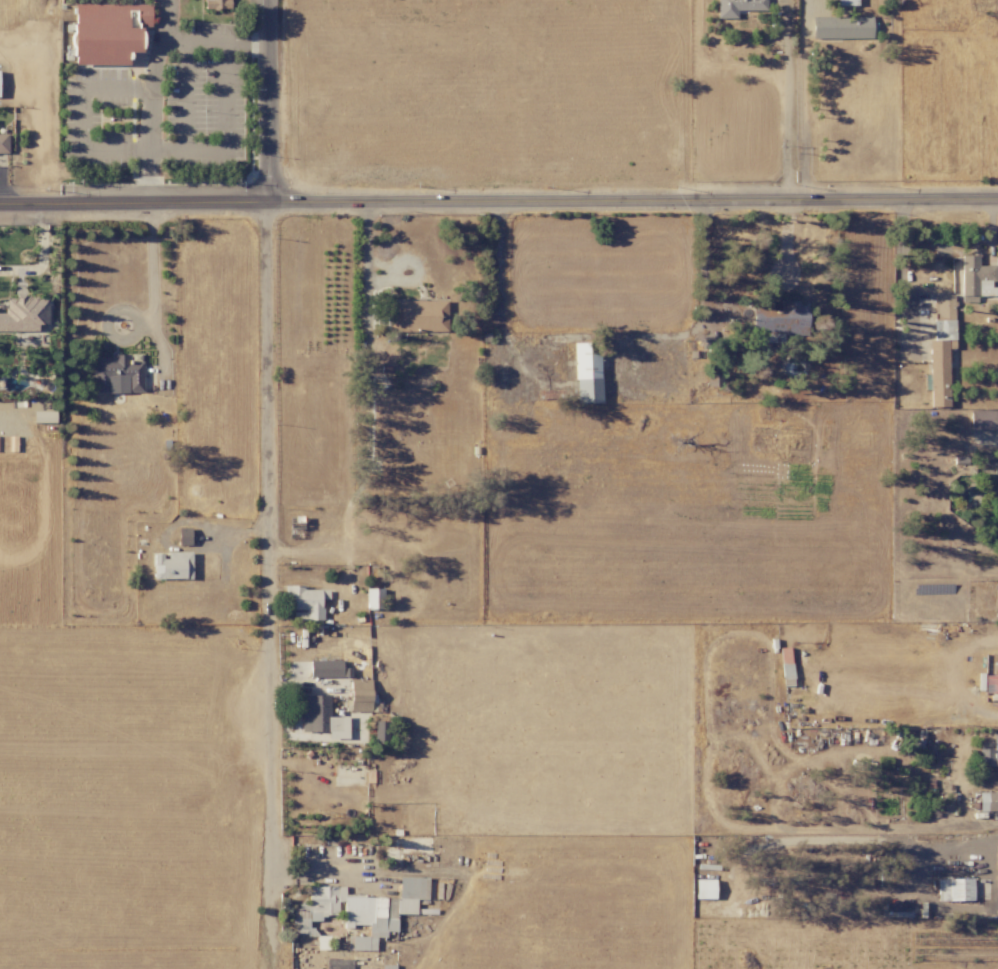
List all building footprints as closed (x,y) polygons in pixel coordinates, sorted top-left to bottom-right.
[(230,9),(230,0),(204,0),(204,9),(230,9)] [(716,18),(737,19),(737,10),(766,11),(766,0),(716,0),(716,18)] [(74,65),(129,65),(129,52),(140,52),(140,26),(150,26),(150,4),(73,5),(74,65)] [(872,17),(812,16),(812,38),(872,39),(872,17)] [(961,303),(977,302),(977,296),(995,296),(995,285),(996,285),(996,266),(978,266),(978,254),(961,254),(961,303)] [(953,295),(933,296),(934,317),(954,317),(953,295)] [(38,331),(37,324),(48,324),(48,297),(1,297),(2,307),(0,307),(0,331),(38,331)] [(806,335),(807,301),(780,300),(779,311),(771,311),(771,302),(752,301),(751,334),(806,335)] [(928,340),(930,407),(949,407),(947,349),(954,348),(954,320),(931,321),(932,340),(928,340)] [(574,344),(576,403),(600,403),(599,343),(574,344)] [(93,393),(142,393),(142,355),(92,356),(93,393)] [(995,410),(969,411),(970,430),(995,430),(995,410)] [(55,412),(33,412),(32,423),(55,423),(55,412)] [(178,545),(191,545),(190,528),(178,528),(178,545)] [(191,552),(164,553),(164,554),(152,554),(153,580),(192,579),(191,552)] [(322,620),(322,599),(329,599),(329,590),(303,590),(303,586),(284,586),(284,610),(293,610),(293,620),(322,620)] [(366,589),(366,610),(383,609),(382,589),(366,589)] [(310,677),(350,677),(351,669),(342,668),(342,661),(310,660),(310,677)] [(350,712),(370,712),(371,680),(351,680),(350,712)] [(348,716),(329,717),(329,695),(301,696),(302,732),(327,732),(327,739),(348,739),(348,716)] [(387,744),(388,721),(374,721),(374,744),(387,744)] [(997,767),(997,735),(992,735),(992,749),(978,749),(978,767),(997,767)] [(979,793),(979,811),(997,811),(997,792),(979,793)] [(398,899),(345,897),(345,887),(309,886),(308,906),(293,906),(293,934),(311,934),(312,921),(323,921),(324,914),(337,915),(338,902),(344,902),(343,926),(368,927),(368,937),(348,936),(348,950),(375,951),(376,937),(386,937),(386,932),(396,932),(397,914),(416,914),(416,899),(427,900),(428,878),(399,877),(398,899)] [(973,901),(972,879),(937,880),(937,901),(973,901)] [(714,880),(696,880),(695,899),(714,899),(714,880)]
